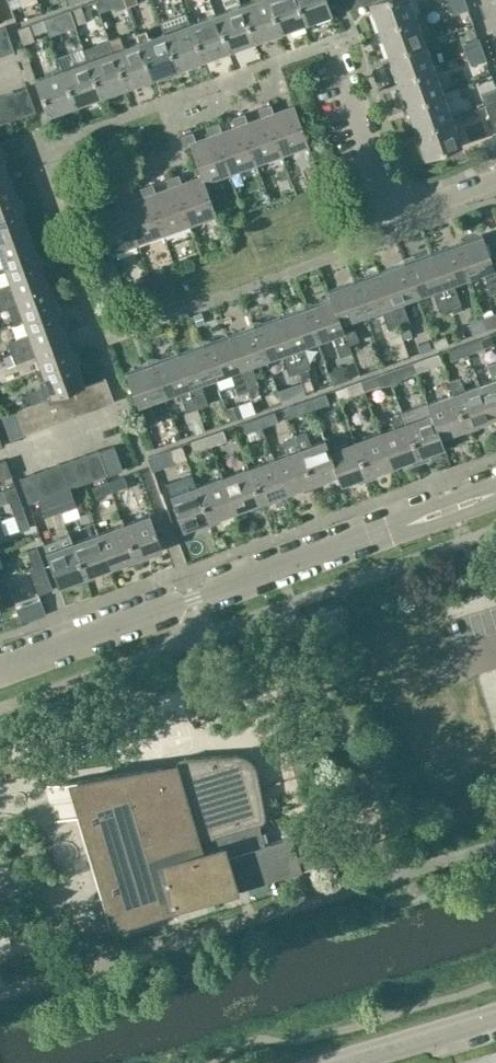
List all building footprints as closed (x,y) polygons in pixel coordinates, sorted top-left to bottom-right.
[(127,8),(124,0),(102,0),(95,3),(100,18),(127,8)] [(127,8),(137,5),(136,0),(124,0),(127,8)] [(279,31),(268,0),(255,0),(241,5),(253,40),(279,31)] [(279,31),(304,22),(296,0),(268,0),(279,31)] [(304,22),(330,12),(326,0),(296,0),(304,22)] [(359,5),(357,0),(345,0),(348,9),(359,5)] [(410,0),(374,0),(371,1),(370,1),(380,27),(415,14),(410,0)] [(465,0),(455,0),(448,2),(453,14),(468,9),(465,0)] [(81,5),(69,9),(75,25),(86,21),(81,5)] [(241,5),(215,14),(228,49),(253,40),(241,5)] [(69,9),(58,13),(64,29),(75,25),(69,9)] [(203,58),(190,23),(186,13),(161,22),(165,32),(177,67),(203,58)] [(203,58),(228,49),(215,14),(190,23),(203,58)] [(380,27),(389,53),(424,40),(415,14),(380,27)] [(17,29),(23,45),(35,41),(29,25),(17,29)] [(0,28),(0,51),(2,56),(15,51),(6,26),(0,28)] [(165,32),(139,41),(152,76),(177,67),(165,32)] [(463,43),(467,54),(483,49),(479,38),(463,43)] [(126,85),(114,50),(110,40),(85,49),(88,60),(101,95),(126,85)] [(424,40),(389,53),(398,78),(433,66),(424,40)] [(126,85),(152,76),(139,41),(114,50),(126,85)] [(487,60),(483,49),(467,54),(471,65),(487,60)] [(88,60),(63,69),(75,104),(101,95),(88,60)] [(443,91),(433,66),(398,78),(407,104),(443,91)] [(49,113),(75,104),(63,69),(37,78),(49,113)] [(27,86),(15,91),(23,115),(36,111),(27,86)] [(485,105),(495,101),(495,90),(481,95),(485,105)] [(15,91),(2,95),(10,120),(23,115),(15,91)] [(452,117),(443,91),(407,104),(416,130),(452,117)] [(10,120),(2,95),(0,96),(0,124),(10,120)] [(485,105),(495,132),(495,101),(485,105)] [(265,105),(282,154),(309,144),(294,104),(275,111),(272,102),(265,105)] [(256,163),(282,154),(265,105),(260,107),(264,115),(248,121),(245,112),(239,114),(256,163)] [(230,172),(256,163),(239,114),(233,116),(236,125),(223,130),(219,121),(213,123),(230,172)] [(461,143),(452,117),(416,130),(426,156),(461,143)] [(191,144),(202,175),(205,181),(230,172),(213,123),(207,125),(210,135),(196,140),(193,130),(181,135),(185,146),(191,144)] [(0,153),(0,182),(10,178),(1,152),(0,153)] [(173,175),(190,223),(217,213),(205,181),(202,175),(183,182),(179,172),(173,175)] [(164,233),(190,223),(173,175),(168,176),(171,186),(156,192),(153,182),(147,184),(164,233)] [(10,178),(0,182),(0,211),(20,204),(10,178)] [(138,242),(164,233),(147,184),(141,186),(144,196),(131,201),(127,191),(121,193),(138,242)] [(113,252),(138,242),(121,193),(115,196),(118,205),(104,210),(101,200),(89,204),(93,215),(99,213),(113,252)] [(20,204),(0,211),(0,240),(29,229),(20,204)] [(29,229),(0,240),(0,256),(4,267),(38,255),(29,229)] [(457,242),(470,278),(485,272),(492,291),(495,290),(495,267),(484,233),(457,242)] [(432,251),(451,306),(461,302),(455,283),(470,278),(457,242),(432,251)] [(440,310),(451,306),(432,251),(406,261),(419,296),(433,290),(440,310)] [(47,281),(38,255),(4,267),(4,268),(0,269),(0,298),(47,281)] [(380,270),(400,325),(410,321),(403,301),(419,296),(406,261),(380,270)] [(390,329),(400,325),(380,270),(355,279),(367,314),(382,309),(390,329)] [(328,288),(331,297),(332,297),(349,343),(360,340),(352,319),(367,314),(355,279),(328,288)] [(47,281),(0,298),(0,309),(8,307),(13,322),(23,319),(57,306),(47,281)] [(332,297),(331,297),(306,306),(318,340),(334,334),(341,355),(352,351),(349,343),(332,297)] [(462,308),(460,303),(451,306),(453,312),(462,308)] [(8,341),(11,352),(66,332),(57,306),(23,319),(28,334),(8,341)] [(281,315),(300,370),(310,366),(303,345),(318,340),(306,306),(281,315)] [(488,329),(495,326),(495,311),(484,316),(488,329)] [(281,315),(255,324),(267,358),(281,353),(289,374),(300,370),(281,315)] [(470,320),(475,333),(487,329),(488,329),(483,315),(470,320)] [(407,323),(400,325),(404,337),(412,335),(407,323)] [(229,334),(249,389),(259,385),(251,364),(267,358),(255,324),(229,334)] [(66,332),(11,352),(15,362),(36,354),(41,370),(75,358),(66,332)] [(239,392),(249,389),(229,334),(204,343),(216,377),(231,371),(239,392)] [(471,340),(463,343),(467,353),(483,348),(479,337),(471,340)] [(387,340),(374,345),(380,360),(393,355),(387,340)] [(204,343),(178,352),(198,407),(209,403),(201,382),(216,377),(204,343)] [(451,359),(467,353),(463,343),(447,349),(451,359)] [(11,352),(4,355),(7,365),(15,362),(11,352)] [(152,361),(164,395),(180,390),(187,411),(198,407),(178,352),(152,361)] [(432,355),(412,362),(416,372),(441,363),(438,352),(432,355)] [(26,392),(30,403),(40,399),(53,395),(66,390),(79,385),(84,384),(75,358),(41,370),(47,385),(26,392)] [(150,401),(164,395),(152,361),(126,371),(145,425),(157,421),(150,401)] [(390,381),(416,372),(412,362),(386,371),(390,381)] [(478,383),(491,419),(495,418),(495,362),(487,365),(492,379),(478,383)] [(329,370),(334,384),(351,378),(347,368),(342,366),(329,370)] [(309,367),(300,370),(303,378),(311,376),(309,367)] [(390,381),(386,371),(361,380),(364,390),(390,381)] [(105,376),(92,381),(101,405),(114,400),(105,376)] [(448,381),(453,393),(467,433),(477,429),(475,425),(491,419),(478,383),(465,388),(462,380),(458,377),(448,381)] [(338,399),(364,390),(361,380),(335,389),(338,399)] [(88,410),(101,405),(92,381),(84,384),(79,385),(88,410)] [(75,415),(88,410),(79,385),(66,390),(75,415)] [(286,385),(278,388),(283,400),(291,397),(286,385)] [(62,419),(75,415),(66,390),(53,395),(62,419)] [(329,402),(325,392),(309,398),(313,408),(329,402)] [(27,395),(23,393),(19,394),(16,399),(17,404),(22,406),(27,404),(29,400),(27,395)] [(440,438),(441,438),(456,432),(457,436),(467,433),(453,393),(426,402),(430,413),(431,413),(440,438)] [(49,424),(62,419),(53,395),(40,399),(49,424)] [(297,414),(313,408),(309,398),(293,404),(297,414)] [(36,429),(49,424),(40,399),(30,403),(27,404),(36,429)] [(239,403),(227,408),(231,420),(243,416),(239,403)] [(23,433),(36,429),(27,404),(14,409),(23,433)] [(10,438),(23,433),(14,409),(2,413),(10,438)] [(444,448),(441,438),(440,438),(431,413),(430,413),(417,418),(414,409),(402,413),(419,461),(429,457),(427,454),(444,448)] [(274,411),(258,416),(261,426),(278,421),(274,411)] [(200,413),(189,417),(195,433),(205,429),(200,413)] [(394,426),(380,431),(392,466),(410,460),(411,464),(419,461),(402,413),(391,418),(394,426)] [(245,432),(261,426),(258,416),(242,422),(245,432)] [(222,429),(206,435),(210,445),(226,439),(222,429)] [(321,480),(336,475),(337,474),(329,450),(328,450),(324,439),(311,444),(306,430),(294,435),(313,488),(322,485),(321,480)] [(392,466),(380,431),(354,441),(369,480),(377,477),(376,472),(392,466)] [(194,451),(210,445),(206,435),(190,440),(194,451)] [(313,488),(294,435),(282,439),(287,452),(273,457),(286,493),(302,487),(303,491),(313,488)] [(359,484),(369,480),(354,441),(329,450),(337,474),(336,475),(340,485),(357,479),(359,484)] [(98,450),(106,473),(122,468),(114,445),(98,450)] [(98,449),(85,454),(93,478),(106,473),(98,450),(98,449)] [(147,456),(152,470),(170,463),(165,450),(147,456)] [(85,454),(71,458),(80,483),(93,478),(85,454)] [(273,457),(248,466),(262,506),(271,503),(270,499),(286,493),(273,457)] [(67,488),(80,483),(71,458),(58,463),(67,488)] [(0,462),(0,476),(1,480),(11,476),(5,460),(0,462)] [(54,492),(67,488),(58,463),(45,468),(54,492)] [(253,510),(262,506),(248,466),(222,476),(235,511),(250,506),(253,510)] [(45,468),(32,473),(41,497),(54,492),(45,468)] [(27,502),(41,497),(32,473),(19,477),(27,502)] [(124,476),(108,481),(111,492),(127,486),(124,476)] [(235,511),(222,476),(197,485),(211,523),(220,520),(218,516),(235,511)] [(95,498),(111,492),(108,481),(92,487),(95,498)] [(8,499),(14,514),(24,511),(15,485),(3,489),(7,500),(8,499)] [(201,527),(211,523),(197,485),(170,494),(182,528),(199,522),(201,527)] [(54,494),(56,499),(60,510),(75,504),(70,488),(54,494)] [(43,516),(60,510),(56,499),(40,505),(43,516)] [(0,505),(0,525),(12,521),(5,503),(0,505)] [(30,527),(24,511),(14,514),(20,531),(30,527)] [(149,513),(123,523),(137,561),(147,557),(145,553),(162,547),(149,513)] [(123,523),(97,532),(109,566),(125,560),(127,565),(137,561),(123,523)] [(93,572),(109,566),(97,532),(71,542),(85,580),(95,576),(93,572)] [(76,583),(85,580),(71,542),(45,551),(57,585),(74,579),(76,583)] [(28,551),(33,566),(43,563),(37,548),(28,551)] [(43,563),(33,566),(29,568),(38,594),(52,589),(43,563)] [(0,577),(0,606),(2,606),(14,601),(5,575),(0,577)] [(299,743),(291,745),(293,753),(301,751),(299,743)] [(293,753),(289,755),(294,771),(298,788),(311,784),(301,751),(293,753)] [(156,767),(44,785),(44,786),(54,821),(63,818),(76,815),(109,925),(214,893),(234,887),(235,889),(246,886),(295,871),(333,860),(323,826),(270,842),(264,844),(263,840),(258,823),(259,823),(260,823),(261,822),(262,821),(263,820),(263,819),(264,818),(264,817),(264,816),(265,814),(264,813),(260,790),(256,770),(256,769),(255,767),(255,766),(254,764),(253,762),(251,761),(250,759),(248,758),(247,757),(245,756),(243,755),(241,754),(239,754),(237,753),(235,753),(233,753),(184,756),(183,756),(182,757),(181,758),(179,758),(178,759),(177,760),(176,762),(176,763),(175,764),(175,766),(175,770),(163,773),(161,767),(156,767)]
